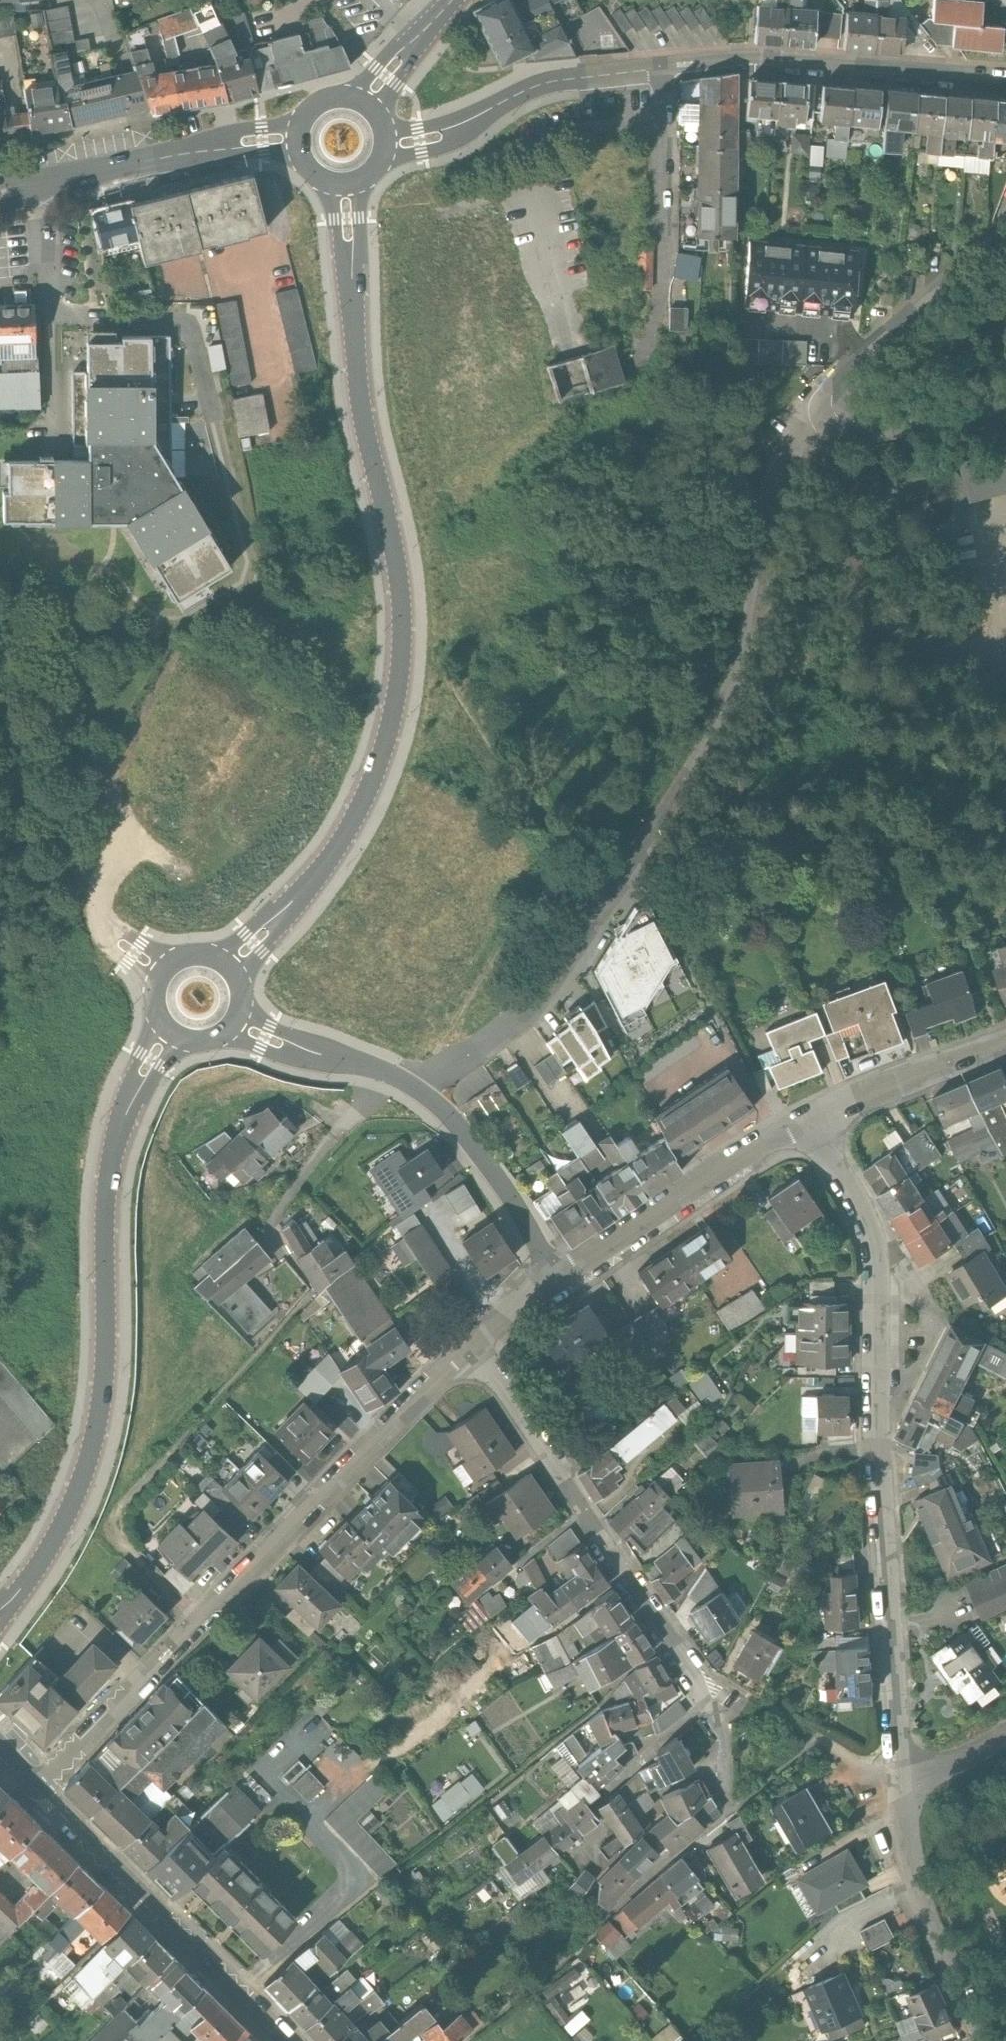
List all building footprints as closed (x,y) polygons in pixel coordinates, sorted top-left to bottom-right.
[(13,12),(13,0),(0,1),(0,13),(13,12)] [(513,7),(510,0),(495,0),(473,11),(501,66),(522,55),(530,51),(533,59),(568,42),(560,26),(549,4),(548,4),(546,0),(528,0),(513,7)] [(549,4),(560,26),(583,15),(576,0),(557,0),(549,4)] [(776,10),(788,11),(788,0),(777,0),(776,10)] [(788,11),(800,12),(801,0),(788,0),(788,11)] [(864,15),(847,14),(844,51),(872,53),(876,1),(866,0),(864,15)] [(964,0),(934,0),(933,19),(928,19),(920,26),(929,37),(935,45),(953,46),(953,47),(988,50),(991,55),(1005,56),(1005,44),(1002,40),(1003,27),(980,26),(982,1),(964,0)] [(220,24),(209,1),(200,4),(211,29),(220,24)] [(904,19),(886,17),(888,2),(876,1),(872,53),(900,55),(902,32),(904,19)] [(664,12),(659,5),(650,12),(659,25),(662,29),(671,23),(664,12)] [(691,12),(687,5),(677,12),(685,23),(690,30),(699,24),(691,12)] [(713,23),(701,5),(691,12),(699,24),(704,29),(713,23)] [(650,12),(646,6),(637,13),(645,25),(650,31),(659,25),(650,12)] [(677,12),(673,6),(664,12),(671,23),(676,29),(685,23),(677,12)] [(68,7),(45,11),(47,23),(70,18),(68,7)] [(633,7),(624,14),(633,27),(636,31),(645,25),(637,13),(633,7)] [(190,9),(157,22),(167,58),(178,55),(173,36),(197,29),(190,9)] [(624,14),(620,9),(611,15),(624,33),(633,27),(624,14)] [(776,10),(758,9),(755,44),(786,46),(788,11),(776,10)] [(800,12),(788,11),(786,46),(814,49),(816,13),(800,12)] [(0,14),(0,36),(16,34),(13,13),(0,14)] [(842,15),(822,13),(820,36),(840,38),(842,15)] [(920,26),(910,13),(904,19),(902,32),(906,32),(905,45),(918,46),(929,37),(920,26)] [(70,18),(47,23),(49,34),(72,30),(70,18)] [(234,53),(220,24),(211,29),(203,33),(214,60),(216,66),(226,102),(243,97),(259,93),(246,50),(234,53)] [(147,26),(125,35),(130,52),(146,46),(143,35),(149,33),(147,26)] [(72,30),(49,34),(51,46),(65,44),(75,42),(72,30)] [(297,35),(268,43),(268,42),(246,48),(246,49),(246,50),(259,93),(304,80),(350,68),(339,47),(326,50),(325,46),(301,53),(297,35)] [(75,42),(65,44),(67,55),(91,51),(89,39),(75,42)] [(568,42),(533,59),(530,51),(522,55),(526,63),(576,58),(568,42)] [(170,72),(153,75),(146,46),(130,52),(137,72),(149,108),(151,113),(153,114),(164,112),(177,110),(170,72)] [(124,74),(72,85),(65,52),(50,54),(56,85),(60,105),(66,104),(71,127),(111,117),(138,111),(149,108),(137,72),(124,74)] [(193,63),(183,65),(184,70),(170,72),(177,110),(201,106),(226,102),(216,66),(194,69),(193,63)] [(736,74),(701,79),(701,103),(735,104),(736,74)] [(778,83),(749,80),(745,119),(755,120),(756,116),(763,117),(761,134),(773,135),(778,83)] [(806,86),(778,83),(773,135),(785,137),(786,124),(803,125),(806,86)] [(56,85),(24,90),(28,114),(29,114),(31,132),(48,130),(64,128),(60,105),(56,85)] [(851,90),(823,87),(819,121),(836,123),(847,124),(851,90)] [(879,93),(851,90),(847,124),(859,125),(876,127),(879,93)] [(916,95),(888,92),(882,150),(897,152),(897,150),(911,151),(916,95)] [(943,97),(916,95),(911,151),(938,154),(943,97)] [(969,100),(943,97),(938,154),(951,156),(953,135),(966,137),(969,100)] [(966,137),(982,138),(981,144),(978,144),(977,158),(989,159),(991,141),(995,103),(969,100),(966,137)] [(735,104),(701,103),(700,147),(735,148),(735,131),(735,104)] [(995,103),(991,141),(1005,143),(1005,104),(995,103)] [(0,118),(0,137),(31,132),(29,114),(28,114),(0,118)] [(847,124),(836,123),(834,141),(846,142),(847,124)] [(859,125),(847,124),(846,142),(858,143),(859,125)] [(748,131),(735,131),(735,148),(734,155),(747,155),(748,131)] [(804,135),(792,134),(791,150),(802,151),(804,135)] [(966,137),(953,135),(951,156),(964,157),(966,137)] [(982,138),(966,137),(964,157),(977,158),(978,144),(981,144),(982,138)] [(991,141),(989,159),(1005,161),(1005,143),(991,141)] [(735,148),(700,147),(699,187),(734,188),(734,155),(735,148)] [(252,175),(186,191),(198,241),(213,237),(214,240),(248,232),(247,229),(265,225),(252,175)] [(734,188),(699,187),(698,245),(716,246),(716,244),(719,244),(719,236),(733,236),(734,188)] [(186,191),(130,205),(138,237),(143,258),(199,244),(198,241),(186,191)] [(130,205),(96,215),(104,245),(138,237),(130,205)] [(787,243),(762,241),(762,243),(749,242),(743,306),(797,310),(803,246),(787,245),(787,243)] [(652,246),(636,245),(635,288),(650,287),(652,246)] [(842,249),(817,246),(817,248),(803,246),(797,310),(851,316),(856,252),(842,250),(842,249)] [(700,255),(676,251),(672,275),(696,280),(700,255)] [(130,292),(131,303),(153,302),(150,290),(130,292)] [(296,290),(275,295),(295,376),(316,370),(296,290)] [(235,300),(213,304),(221,345),(226,368),(229,387),(251,383),(235,300)] [(0,306),(0,325),(34,324),(33,304),(3,306),(0,306)] [(685,307),(667,306),(667,328),(684,329),(685,307)] [(135,337),(122,337),(122,341),(87,342),(87,373),(74,373),(74,446),(88,446),(88,461),(53,461),(53,457),(40,457),(40,461),(8,462),(9,492),(3,492),(3,521),(11,521),(11,523),(18,523),(18,521),(25,521),(25,523),(39,523),(39,521),(53,521),(53,523),(67,523),(67,521),(81,520),(81,523),(95,522),(95,520),(109,520),(109,522),(123,522),(123,520),(130,520),(130,523),(127,524),(129,528),(127,529),(137,544),(139,543),(146,554),(144,555),(152,568),(154,567),(168,589),(166,591),(171,599),(173,598),(175,602),(227,569),(213,543),(214,542),(207,529),(205,530),(199,518),(201,517),(192,502),(191,503),(185,494),(187,493),(180,480),(178,481),(171,468),(171,421),(188,421),(188,416),(171,417),(170,337),(156,337),(135,337)] [(758,340),(747,340),(746,364),(758,364),(758,340)] [(770,341),(758,340),(758,364),(770,365),(770,341)] [(783,341),(770,341),(770,365),(783,365),(783,341)] [(794,341),(783,341),(783,365),(794,365),(794,341)] [(806,342),(794,341),(794,365),(806,366),(806,342)] [(612,343),(582,353),(593,389),(623,380),(612,343)] [(221,345),(209,347),(213,370),(226,368),(221,345)] [(38,372),(17,373),(17,389),(15,389),(16,408),(39,406),(38,372)] [(262,393),(232,399),(239,438),(269,432),(262,393)] [(958,467),(968,507),(1005,497),(1005,455),(958,467)] [(635,909),(595,974),(622,1027),(646,1014),(641,1006),(645,999),(649,998),(648,995),(649,993),(663,986),(659,977),(664,968),(678,962),(648,903),(635,909)] [(960,973),(926,985),(932,1003),(917,1008),(924,1028),(962,1015),(964,1020),(976,1016),(960,973)] [(996,980),(1005,1005),(1005,1004),(1005,977),(996,980)] [(881,986),(827,1006),(834,1027),(858,1019),(870,1054),(902,1043),(881,986)] [(594,1003),(581,1011),(594,1029),(597,1035),(607,1028),(594,1003)] [(563,1017),(567,1022),(598,1066),(610,1059),(597,1035),(594,1029),(581,1011),(578,1007),(563,1017)] [(917,1008),(904,1013),(913,1038),(926,1034),(924,1028),(917,1008)] [(825,1036),(815,1013),(805,1017),(815,1040),(825,1036)] [(805,1017),(768,1032),(775,1050),(759,1057),(764,1068),(769,1066),(779,1089),(823,1071),(811,1042),(815,1040),(805,1017)] [(567,1022),(552,1032),(556,1038),(572,1061),(586,1081),(601,1070),(598,1066),(567,1022)] [(837,1031),(825,1036),(836,1061),(848,1056),(837,1031)] [(572,1061),(556,1038),(546,1045),(553,1055),(562,1068),(572,1061)] [(553,1055),(535,1068),(548,1088),(566,1075),(562,1068),(553,1055)] [(726,1067),(693,1090),(715,1133),(754,1106),(726,1067)] [(773,1089),(764,1068),(753,1073),(762,1094),(773,1089)] [(968,1085),(981,1111),(991,1107),(998,1122),(1005,1118),(1005,1114),(1001,1102),(1005,1100),(1005,1076),(1003,1069),(968,1085)] [(496,1085),(467,1105),(480,1124),(509,1104),(496,1085)] [(968,1085),(935,1099),(946,1126),(981,1111),(968,1085)] [(693,1090),(654,1118),(673,1155),(676,1161),(715,1133),(693,1090)] [(988,1126),(1001,1152),(1004,1157),(1005,1155),(1005,1118),(998,1122),(988,1126)] [(285,1120),(253,1148),(253,1149),(266,1162),(297,1132),(285,1120)] [(605,1158),(581,1122),(563,1134),(579,1157),(587,1170),(605,1158)] [(988,1126),(948,1144),(958,1162),(969,1157),(965,1151),(976,1147),(983,1159),(1001,1152),(988,1126)] [(925,1132),(893,1152),(911,1178),(943,1158),(925,1132)] [(225,1134),(206,1147),(221,1152),(233,1142),(225,1134)] [(221,1152),(205,1167),(218,1179),(229,1170),(253,1149),(253,1148),(241,1136),(233,1142),(221,1152)] [(617,1147),(610,1137),(600,1143),(615,1164),(617,1162),(621,1167),(596,1184),(597,1185),(617,1214),(648,1193),(617,1147)] [(662,1139),(636,1156),(634,1152),(637,1150),(629,1139),(617,1147),(648,1193),(681,1170),(672,1156),(673,1155),(662,1139)] [(253,1149),(229,1170),(243,1184),(251,1176),(256,1181),(264,1174),(259,1168),(266,1162),(253,1149)] [(399,1153),(370,1172),(393,1206),(422,1187),(443,1173),(427,1151),(407,1164),(399,1153)] [(911,1178),(893,1152),(861,1173),(869,1185),(884,1176),(889,1184),(892,1187),(878,1196),(891,1219),(924,1199),(911,1178)] [(579,1157),(556,1173),(564,1185),(577,1176),(578,1177),(588,1171),(587,1170),(579,1157)] [(556,1173),(535,1188),(542,1198),(552,1191),(556,1196),(567,1189),(564,1185),(556,1173)] [(597,1185),(586,1193),(583,1189),(585,1188),(578,1177),(577,1176),(564,1185),(567,1189),(594,1230),(617,1214),(597,1185)] [(799,1180),(769,1200),(780,1216),(789,1230),(790,1229),(819,1209),(799,1180)] [(889,1184),(874,1191),(878,1196),(892,1187),(889,1184)] [(462,1185),(444,1197),(457,1217),(476,1204),(462,1185)] [(422,1187),(393,1206),(403,1220),(412,1212),(430,1198),(422,1187)] [(594,1230),(567,1189),(556,1196),(564,1208),(550,1218),(551,1219),(546,1223),(558,1238),(562,1235),(570,1246),(594,1230)] [(924,1199),(891,1219),(906,1242),(947,1217),(943,1211),(950,1207),(939,1190),(924,1199)] [(339,1223),(326,1210),(322,1213),(320,1211),(317,1213),(333,1228),(339,1223)] [(475,1310),(412,1212),(403,1220),(395,1226),(457,1321),(475,1310)] [(780,1216),(769,1223),(784,1245),(795,1237),(790,1229),(789,1230),(780,1216)] [(947,1217),(906,1242),(920,1265),(953,1244),(946,1233),(954,1228),(947,1217)] [(310,1248),(293,1221),(282,1229),(297,1256),(310,1248)] [(492,1223),(462,1243),(484,1276),(514,1256),(492,1223)] [(709,1225),(673,1249),(696,1282),(731,1258),(709,1225)] [(961,1239),(954,1228),(946,1233),(953,1244),(961,1239)] [(244,1231),(199,1271),(206,1279),(210,1275),(213,1280),(255,1243),(244,1231)] [(332,1258),(321,1239),(310,1248),(297,1256),(296,1256),(319,1292),(325,1287),(335,1277),(352,1266),(342,1251),(332,1258)] [(985,1239),(959,1255),(966,1266),(984,1255),(985,1256),(992,1251),(985,1239)] [(213,1280),(199,1293),(204,1297),(209,1292),(249,1335),(272,1314),(243,1282),(270,1260),(255,1242),(255,1243),(213,1280)] [(672,1248),(638,1271),(661,1305),(696,1282),(673,1249),(672,1248)] [(948,1277),(965,1306),(980,1297),(986,1306),(1005,1294),(1005,1291),(985,1256),(984,1255),(966,1266),(948,1277)] [(389,1319),(352,1266),(335,1277),(325,1287),(360,1340),(361,1338),(389,1319)] [(835,1281),(809,1282),(809,1297),(835,1298),(835,1281)] [(725,1324),(764,1309),(757,1290),(717,1305),(725,1324)] [(847,1305),(803,1305),(803,1317),(798,1317),(798,1333),(847,1334),(847,1305)] [(587,1308),(544,1337),(564,1366),(607,1337),(587,1308)] [(654,1309),(632,1324),(634,1326),(644,1340),(665,1325),(654,1309)] [(341,1370),(341,1371),(343,1374),(366,1410),(399,1390),(382,1367),(410,1348),(389,1319),(361,1338),(369,1351),(341,1370)] [(634,1326),(605,1346),(620,1368),(649,1348),(644,1340),(634,1326)] [(980,1352),(953,1327),(936,1360),(968,1376),(980,1352)] [(847,1334),(798,1333),(798,1366),(836,1366),(847,1366),(848,1334),(847,1334)] [(328,1354),(307,1376),(324,1393),(343,1374),(341,1371),(341,1370),(328,1354)] [(39,1438),(56,1425),(0,1356),(0,1377),(10,1389),(3,1394),(39,1438)] [(968,1376),(936,1360),(917,1398),(965,1422),(974,1404),(957,1396),(968,1376)] [(836,1366),(798,1366),(798,1377),(836,1378),(836,1366)] [(691,1381),(706,1405),(724,1393),(709,1369),(691,1381)] [(324,1393),(307,1376),(297,1386),(315,1403),(324,1393)] [(848,1397),(816,1396),(815,1431),(847,1431),(848,1397)] [(917,1398),(898,1436),(916,1445),(929,1420),(943,1427),(937,1439),(952,1447),(965,1422),(917,1398)] [(305,1402),(275,1432),(303,1460),(333,1430),(305,1402)] [(664,1403),(623,1437),(635,1452),(676,1418),(664,1403)] [(483,1409),(448,1432),(467,1460),(464,1463),(476,1481),(514,1455),(483,1409)] [(971,1425),(965,1422),(952,1447),(960,1451),(979,1441),(971,1425)] [(620,1467),(608,1449),(577,1475),(595,1501),(610,1492),(620,1477),(615,1471),(620,1467)] [(295,1470),(276,1452),(266,1462),(284,1480),(295,1470)] [(937,1456),(916,1453),(913,1477),(934,1468),(935,1470),(939,1468),(937,1456)] [(257,1454),(239,1472),(268,1500),(286,1482),(284,1480),(266,1462),(257,1454)] [(775,1464),(729,1468),(733,1515),(755,1513),(754,1506),(779,1504),(775,1464)] [(934,1468),(913,1477),(918,1487),(927,1483),(938,1478),(935,1470),(934,1468)] [(268,1500),(239,1472),(223,1489),(222,1490),(231,1499),(251,1518),(268,1500)] [(622,1475),(620,1477),(610,1492),(616,1500),(620,1494),(624,1497),(631,1487),(640,1480),(634,1472),(629,1476),(631,1483),(628,1485),(622,1475)] [(416,1490),(399,1473),(390,1482),(408,1499),(416,1490)] [(938,1478),(927,1483),(932,1494),(951,1486),(952,1488),(956,1486),(950,1473),(938,1478)] [(677,1474),(668,1482),(675,1490),(684,1482),(677,1474)] [(505,1490),(484,1504),(497,1522),(517,1508),(531,1529),(554,1513),(528,1475),(505,1490)] [(223,1489),(212,1479),(201,1490),(203,1493),(221,1510),(231,1499),(222,1490),(223,1489)] [(498,1480),(477,1494),(484,1504),(505,1490),(498,1480)] [(389,1481),(348,1523),(374,1548),(381,1555),(394,1542),(394,1541),(407,1528),(408,1528),(421,1515),(411,1505),(413,1504),(408,1499),(390,1482),(389,1481)] [(642,1485),(634,1492),(637,1496),(632,1501),(648,1516),(661,1503),(675,1490),(668,1482),(661,1489),(654,1481),(645,1489),(642,1485)] [(932,1494),(915,1502),(929,1534),(965,1519),(952,1488),(951,1486),(932,1494)] [(221,1510),(203,1493),(195,1502),(202,1510),(203,1509),(212,1518),(221,1510)] [(648,1516),(632,1501),(610,1522),(615,1530),(624,1539),(627,1536),(648,1516)] [(648,1516),(627,1536),(641,1552),(676,1518),(661,1503),(648,1516)] [(202,1510),(185,1528),(179,1522),(158,1544),(173,1559),(170,1561),(175,1565),(188,1578),(208,1558),(214,1564),(236,1541),(212,1518),(203,1509),(202,1510)] [(965,1519),(929,1534),(949,1580),(992,1562),(972,1516),(965,1519)] [(347,1522),(320,1550),(327,1557),(347,1577),(374,1548),(348,1523),(347,1522)] [(570,1528),(548,1546),(557,1560),(564,1555),(563,1554),(580,1543),(570,1528)] [(577,1573),(558,1587),(573,1607),(573,1608),(607,1583),(580,1543),(563,1554),(564,1555),(577,1573)] [(656,1563),(645,1572),(666,1602),(681,1592),(674,1582),(694,1566),(676,1544),(655,1561),(656,1563)] [(496,1545),(476,1563),(490,1581),(510,1563),(496,1545)] [(327,1557),(318,1567),(338,1586),(347,1577),(327,1557)] [(147,1581),(125,1559),(116,1569),(134,1587),(135,1586),(139,1590),(147,1581)] [(542,1581),(532,1559),(522,1567),(535,1591),(541,1587),(542,1581)] [(476,1563),(453,1583),(468,1601),(490,1581),(476,1563)] [(188,1578),(175,1565),(164,1576),(183,1594),(193,1583),(188,1578)] [(309,1576),(298,1565),(276,1587),(295,1606),(316,1627),(338,1605),(336,1603),(309,1576)] [(969,1581),(979,1606),(1005,1594),(1005,1565),(969,1581)] [(338,1586),(318,1567),(309,1576),(336,1603),(346,1593),(338,1586)] [(855,1575),(832,1577),(834,1593),(824,1593),(827,1627),(859,1624),(855,1575)] [(134,1587),(119,1603),(123,1607),(113,1617),(139,1642),(165,1615),(154,1604),(139,1590),(135,1586),(134,1587)] [(558,1587),(546,1595),(541,1587),(535,1591),(527,1596),(552,1625),(563,1616),(562,1615),(573,1607),(558,1587)] [(595,1604),(573,1622),(581,1635),(598,1623),(606,1633),(630,1617),(611,1589),(593,1602),(595,1604)] [(720,1592),(690,1612),(706,1636),(736,1617),(720,1592)] [(492,1601),(488,1593),(479,1600),(484,1607),(491,1617),(497,1612),(492,1601)] [(979,1606),(984,1618),(1005,1609),(1005,1594),(979,1606)] [(500,1596),(492,1601),(497,1612),(505,1606),(500,1596)] [(316,1627),(295,1606),(285,1616),(307,1636),(316,1627)] [(484,1607),(463,1625),(469,1633),(491,1617),(484,1607)] [(633,1622),(614,1634),(632,1663),(652,1650),(633,1622)] [(576,1654),(563,1630),(555,1636),(567,1659),(576,1654)] [(753,1630),(735,1660),(756,1672),(774,1642),(753,1630)] [(965,1635),(933,1658),(958,1693),(964,1689),(972,1702),(999,1683),(990,1670),(995,1667),(982,1649),(977,1652),(965,1635)] [(564,1666),(560,1669),(559,1668),(551,1671),(556,1679),(550,1683),(553,1689),(578,1674),(587,1691),(629,1664),(612,1638),(564,1666)] [(259,1639),(227,1670),(255,1699),(295,1659),(278,1642),(270,1650),(259,1639)] [(545,1642),(532,1648),(544,1674),(551,1671),(559,1668),(560,1669),(564,1666),(559,1655),(552,1658),(545,1642)] [(46,1665),(55,1656),(45,1646),(0,1693),(0,1702),(43,1742),(115,1665),(92,1643),(59,1678),(46,1665)] [(869,1651),(818,1652),(819,1672),(830,1672),(838,1672),(839,1701),(853,1700),(852,1696),(870,1695),(869,1651)] [(656,1656),(635,1668),(636,1670),(655,1700),(660,1697),(662,1700),(676,1692),(670,1682),(676,1679),(672,1673),(667,1676),(656,1656)] [(636,1670),(623,1680),(631,1697),(626,1697),(628,1702),(637,1725),(652,1720),(646,1704),(655,1700),(636,1670)] [(203,1702),(175,1672),(164,1683),(193,1712),(203,1702)] [(830,1672),(819,1672),(819,1691),(830,1691),(830,1672)] [(193,1712),(164,1683),(148,1701),(119,1731),(146,1759),(193,1712)] [(677,1701),(661,1714),(661,1716),(666,1728),(670,1724),(671,1725),(679,1719),(679,1718),(686,1713),(677,1701)] [(146,1759),(140,1765),(163,1789),(226,1724),(203,1702),(193,1712),(146,1759)] [(628,1702),(600,1710),(588,1721),(597,1739),(624,1728),(637,1725),(628,1702)] [(661,1716),(655,1718),(660,1732),(666,1728),(661,1716)] [(119,1731),(103,1748),(105,1749),(91,1764),(90,1763),(89,1764),(88,1763),(64,1787),(66,1792),(90,1815),(140,1765),(146,1759),(119,1731)] [(586,1760),(569,1735),(562,1741),(578,1766),(582,1764),(586,1760)] [(661,1760),(638,1772),(647,1791),(670,1780),(692,1766),(677,1736),(657,1751),(661,1760)] [(616,1737),(602,1748),(586,1760),(582,1764),(587,1770),(582,1775),(584,1777),(596,1790),(597,1790),(622,1766),(612,1756),(624,1747),(624,1746),(616,1737)] [(632,1742),(624,1746),(624,1747),(612,1756),(622,1766),(637,1752),(632,1742)] [(299,1759),(280,1778),(287,1786),(307,1767),(299,1759)] [(140,1765),(90,1815),(121,1845),(148,1819),(164,1804),(171,1797),(163,1789),(140,1765)] [(373,1772),(325,1817),(381,1876),(397,1860),(357,1818),(389,1788),(373,1772)] [(576,1785),(558,1799),(565,1808),(555,1815),(560,1822),(565,1819),(578,1836),(599,1821),(586,1803),(599,1792),(597,1790),(596,1790),(584,1777),(575,1784),(576,1785)] [(696,1796),(687,1806),(691,1811),(708,1795),(698,1779),(687,1785),(696,1796)] [(188,1828),(146,1869),(172,1896),(188,1881),(223,1848),(260,1812),(233,1785),(197,1819),(188,1828)] [(687,1806),(675,1790),(660,1797),(669,1814),(678,1823),(691,1811),(687,1806)] [(625,1806),(616,1792),(597,1807),(617,1835),(623,1844),(641,1830),(633,1819),(631,1815),(625,1806)] [(645,1792),(625,1806),(631,1815),(633,1819),(642,1813),(653,1804),(645,1792)] [(830,1835),(805,1792),(771,1811),(796,1854),(830,1835)] [(0,1803),(0,1866),(8,1856),(10,1855),(39,1825),(8,1794),(0,1803)] [(197,1819),(174,1795),(171,1797),(164,1804),(175,1815),(188,1828),(197,1819)] [(678,1823),(669,1814),(652,1828),(663,1844),(670,1851),(690,1836),(685,1830),(714,1804),(708,1795),(691,1811),(678,1823)] [(550,1809),(534,1821),(544,1835),(560,1822),(555,1815),(550,1809)] [(642,1813),(633,1819),(641,1830),(649,1824),(642,1813)] [(163,1834),(148,1819),(121,1845),(146,1869),(188,1828),(175,1815),(169,1821),(169,1828),(163,1834)] [(752,1840),(739,1817),(728,1823),(734,1834),(735,1834),(742,1846),(752,1840)] [(544,1835),(543,1835),(556,1852),(573,1840),(576,1844),(581,1841),(578,1836),(565,1819),(560,1822),(544,1835)] [(39,1825),(10,1855),(21,1865),(18,1868),(21,1871),(24,1868),(41,1885),(36,1889),(34,1887),(14,1907),(25,1917),(76,1862),(39,1825)] [(652,1828),(641,1839),(654,1854),(663,1844),(652,1828)] [(742,1846),(735,1834),(734,1834),(722,1841),(723,1843),(711,1850),(710,1848),(708,1849),(733,1893),(760,1877),(742,1846)] [(556,1852),(543,1835),(520,1852),(506,1835),(492,1846),(506,1863),(518,1880),(556,1852)] [(617,1835),(604,1846),(612,1855),(623,1844),(617,1835)] [(641,1839),(628,1850),(618,1861),(634,1876),(654,1854),(641,1839)] [(258,1880),(238,1860),(236,1861),(223,1848),(188,1881),(262,1954),(295,1920),(257,1882),(258,1880)] [(847,1855),(800,1883),(818,1914),(832,1906),(858,1891),(865,1887),(847,1855)] [(696,1877),(682,1859),(659,1877),(674,1896),(680,1904),(695,1891),(691,1888),(695,1884),(692,1880),(696,1877)] [(573,1873),(562,1860),(546,1874),(554,1884),(550,1888),(554,1892),(573,1873)] [(618,1861),(598,1881),(599,1882),(596,1900),(606,1909),(616,1898),(615,1897),(634,1876),(618,1861)] [(25,1917),(23,1919),(33,1927),(42,1918),(54,1905),(52,1902),(55,1898),(73,1916),(102,1887),(76,1862),(25,1917)] [(997,1867),(1005,1891),(1005,1864),(997,1867)] [(592,1879),(581,1871),(566,1890),(578,1898),(592,1879)] [(674,1896),(659,1877),(623,1910),(638,1927),(668,1901),(674,1896)] [(58,1932),(48,1941),(49,1941),(59,1951),(60,1950),(85,1925),(102,1941),(129,1913),(102,1887),(73,1916),(58,1932)] [(858,1891),(832,1906),(839,1916),(865,1903),(858,1891)] [(0,1893),(0,1944),(23,1919),(25,1917),(14,1907),(0,1893)] [(704,1895),(694,1904),(703,1915),(714,1906),(704,1895)] [(674,1896),(668,1901),(673,1910),(680,1904),(674,1896)] [(638,1927),(623,1910),(613,1918),(632,1939),(637,1936),(633,1932),(638,1927)] [(58,1932),(42,1918),(33,1927),(48,1941),(58,1932)] [(133,1918),(73,1979),(92,1998),(94,1997),(153,1937),(133,1918)] [(340,1920),(308,1946),(317,1955),(315,1957),(330,1973),(346,1959),(358,1949),(347,1935),(352,1931),(340,1920)] [(884,1922),(859,1934),(868,1953),(893,1942),(884,1922)] [(153,1937),(94,1997),(103,2006),(111,1998),(134,1975),(144,1985),(173,1957),(153,1937)] [(59,1951),(49,1941),(43,1947),(49,1952),(43,1958),(63,1979),(85,1958),(78,1950),(69,1959),(60,1950),(59,1951)] [(884,1977),(903,1967),(890,1944),(872,1954),(884,1977)] [(290,1960),(263,1985),(275,1998),(286,2010),(314,1984),(300,1970),(315,1957),(317,1955),(308,1946),(290,1960)] [(143,2022),(138,2027),(141,2029),(152,2040),(153,2040),(152,2040),(204,1988),(173,1957),(144,1985),(156,1997),(159,1994),(165,2000),(143,2022)] [(348,1970),(338,1978),(347,1988),(350,1986),(356,1980),(348,1970)] [(843,1977),(807,1991),(824,2031),(842,2024),(846,2035),(864,2028),(859,2016),(860,2016),(843,1977)] [(326,1991),(323,1994),(314,1984),(286,2010),(287,2011),(288,2011),(303,2027),(347,1988),(338,1978),(325,1990),(326,1991)] [(303,2027),(316,2040),(335,2040),(353,2025),(339,2009),(344,2005),(346,2008),(359,1997),(350,1986),(347,1988),(303,2027)] [(204,1988),(152,2040),(153,2040),(180,2040),(192,2029),(204,2040),(229,2040),(243,2027),(204,1988)] [(911,1999),(923,2029),(911,2033),(914,2040),(940,2040),(942,2040),(940,2035),(954,2030),(935,1989),(911,1999)] [(373,1990),(360,2001),(370,2012),(383,2002),(373,1990)] [(111,1998),(103,2006),(113,2017),(125,2005),(117,1998),(114,2001),(111,1998)] [(90,2040),(129,2040),(141,2029),(138,2027),(143,2022),(126,2004),(125,2005),(113,2017),(90,2040)] [(376,2040),(401,2040),(433,2016),(423,2004),(397,2025),(378,2039),(376,2040)] [(436,2021),(421,2033),(427,2040),(457,2040),(480,2023),(471,2012),(462,2019),(458,2015),(441,2028),(436,2021)] [(389,2013),(370,2028),(378,2039),(397,2025),(389,2013)] [(688,2039),(672,2022),(655,2039),(657,2040),(685,2040),(688,2039)] [(335,2040),(376,2040),(378,2039),(370,2028),(361,2034),(353,2025),(335,2040)] [(243,2027),(229,2040),(257,2040),(243,2027)]
